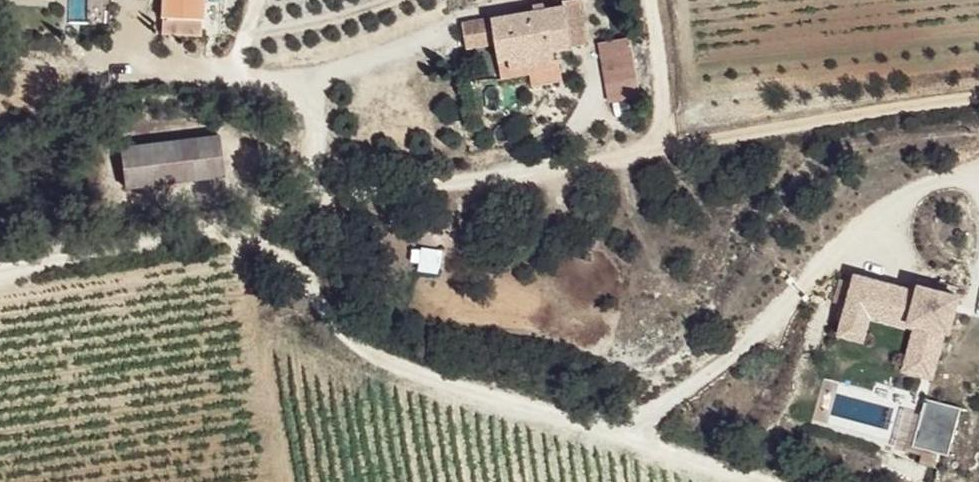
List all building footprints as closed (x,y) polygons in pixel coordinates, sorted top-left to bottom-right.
[(164,13),(209,16),(209,0),(165,0),(164,13)] [(464,12),(481,67),(532,61),(537,87),(569,79),(566,57),(604,46),(596,0),(573,0),(464,12)] [(635,42),(604,46),(611,108),(642,101),(635,42)] [(222,136),(125,147),(128,186),(227,176),(222,136)] [(937,289),(857,269),(844,320),(866,327),(871,305),(922,317),(914,347),(936,353),(944,323),(949,324),(958,288),(939,283),(937,289)] [(866,327),(844,320),(841,329),(863,336),(866,327)] [(936,353),(914,347),(910,364),(932,370),(936,353)] [(966,400),(931,391),(921,436),(956,444),(966,400)]
